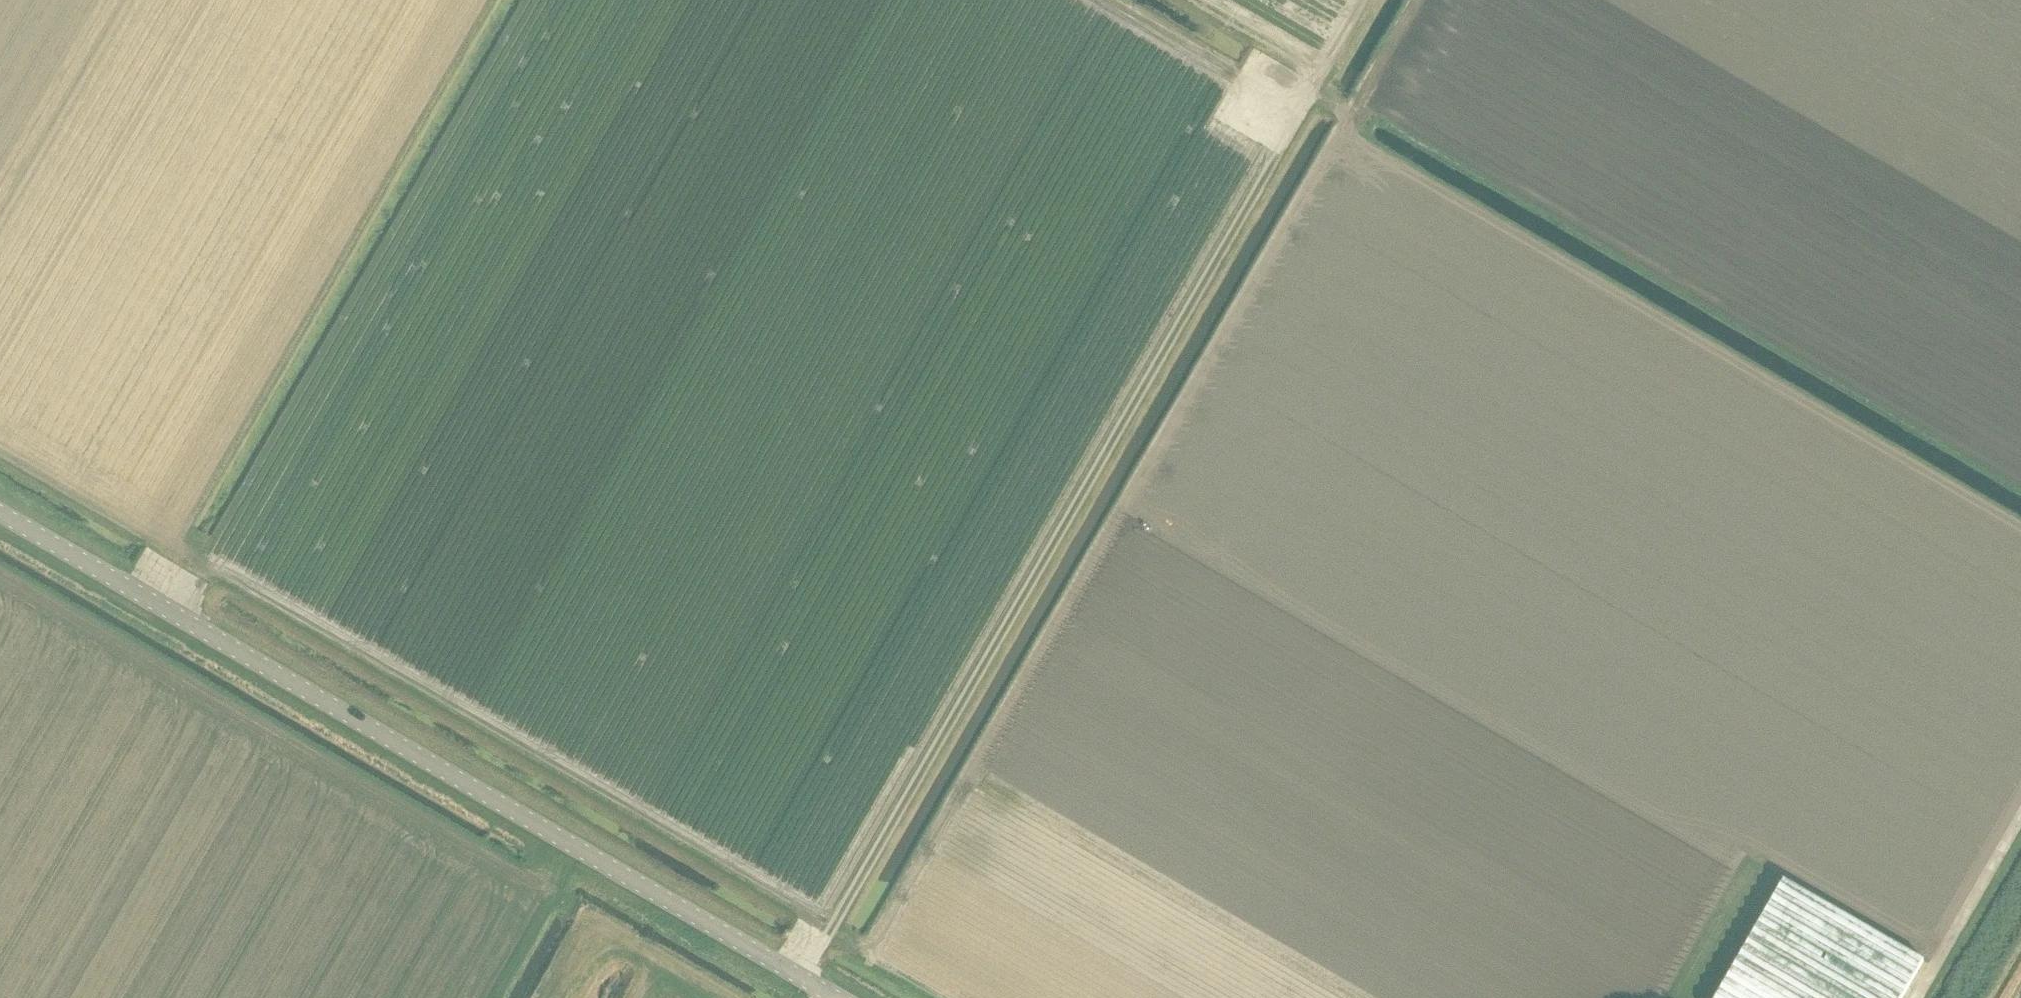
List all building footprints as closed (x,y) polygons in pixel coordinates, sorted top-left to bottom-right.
[(1717,997),(1903,997),(1924,962),(1784,882),(1717,997)]
